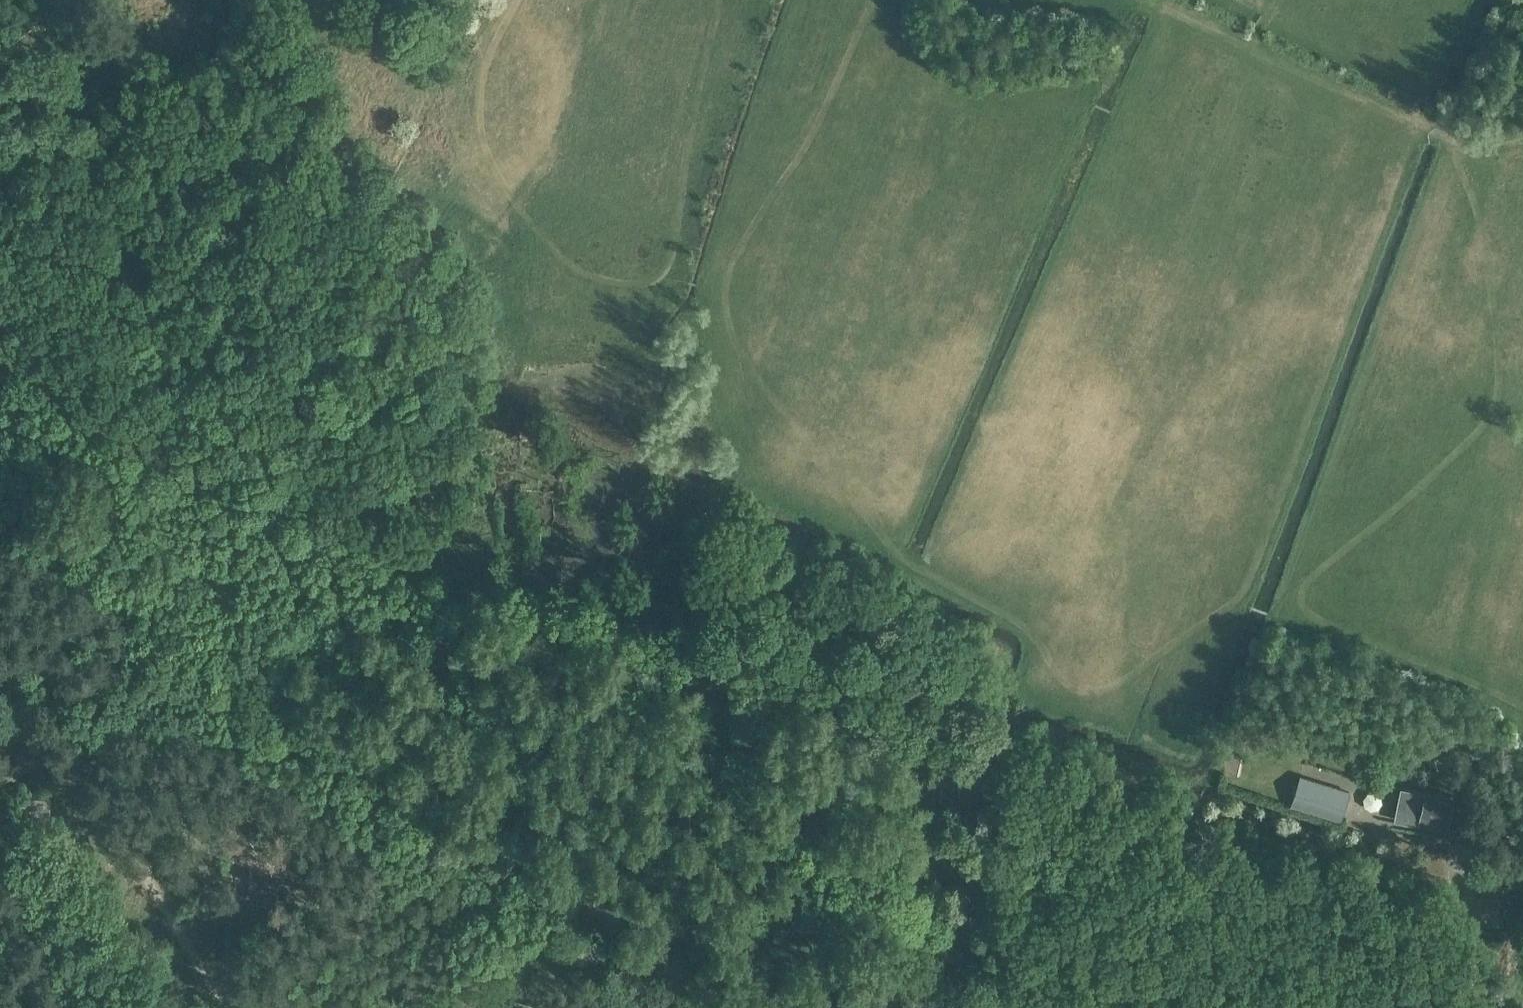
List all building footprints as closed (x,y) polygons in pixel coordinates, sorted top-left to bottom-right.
[(1222,769),(1241,773),(1248,738),(1278,745),(1280,735),(1250,728),(1251,723),(1233,719),(1222,769)] [(1287,808),(1336,823),(1345,789),(1296,776),(1287,808)] [(1415,823),(1417,812),(1448,818),(1452,798),(1402,789),(1396,820),(1415,823)]
